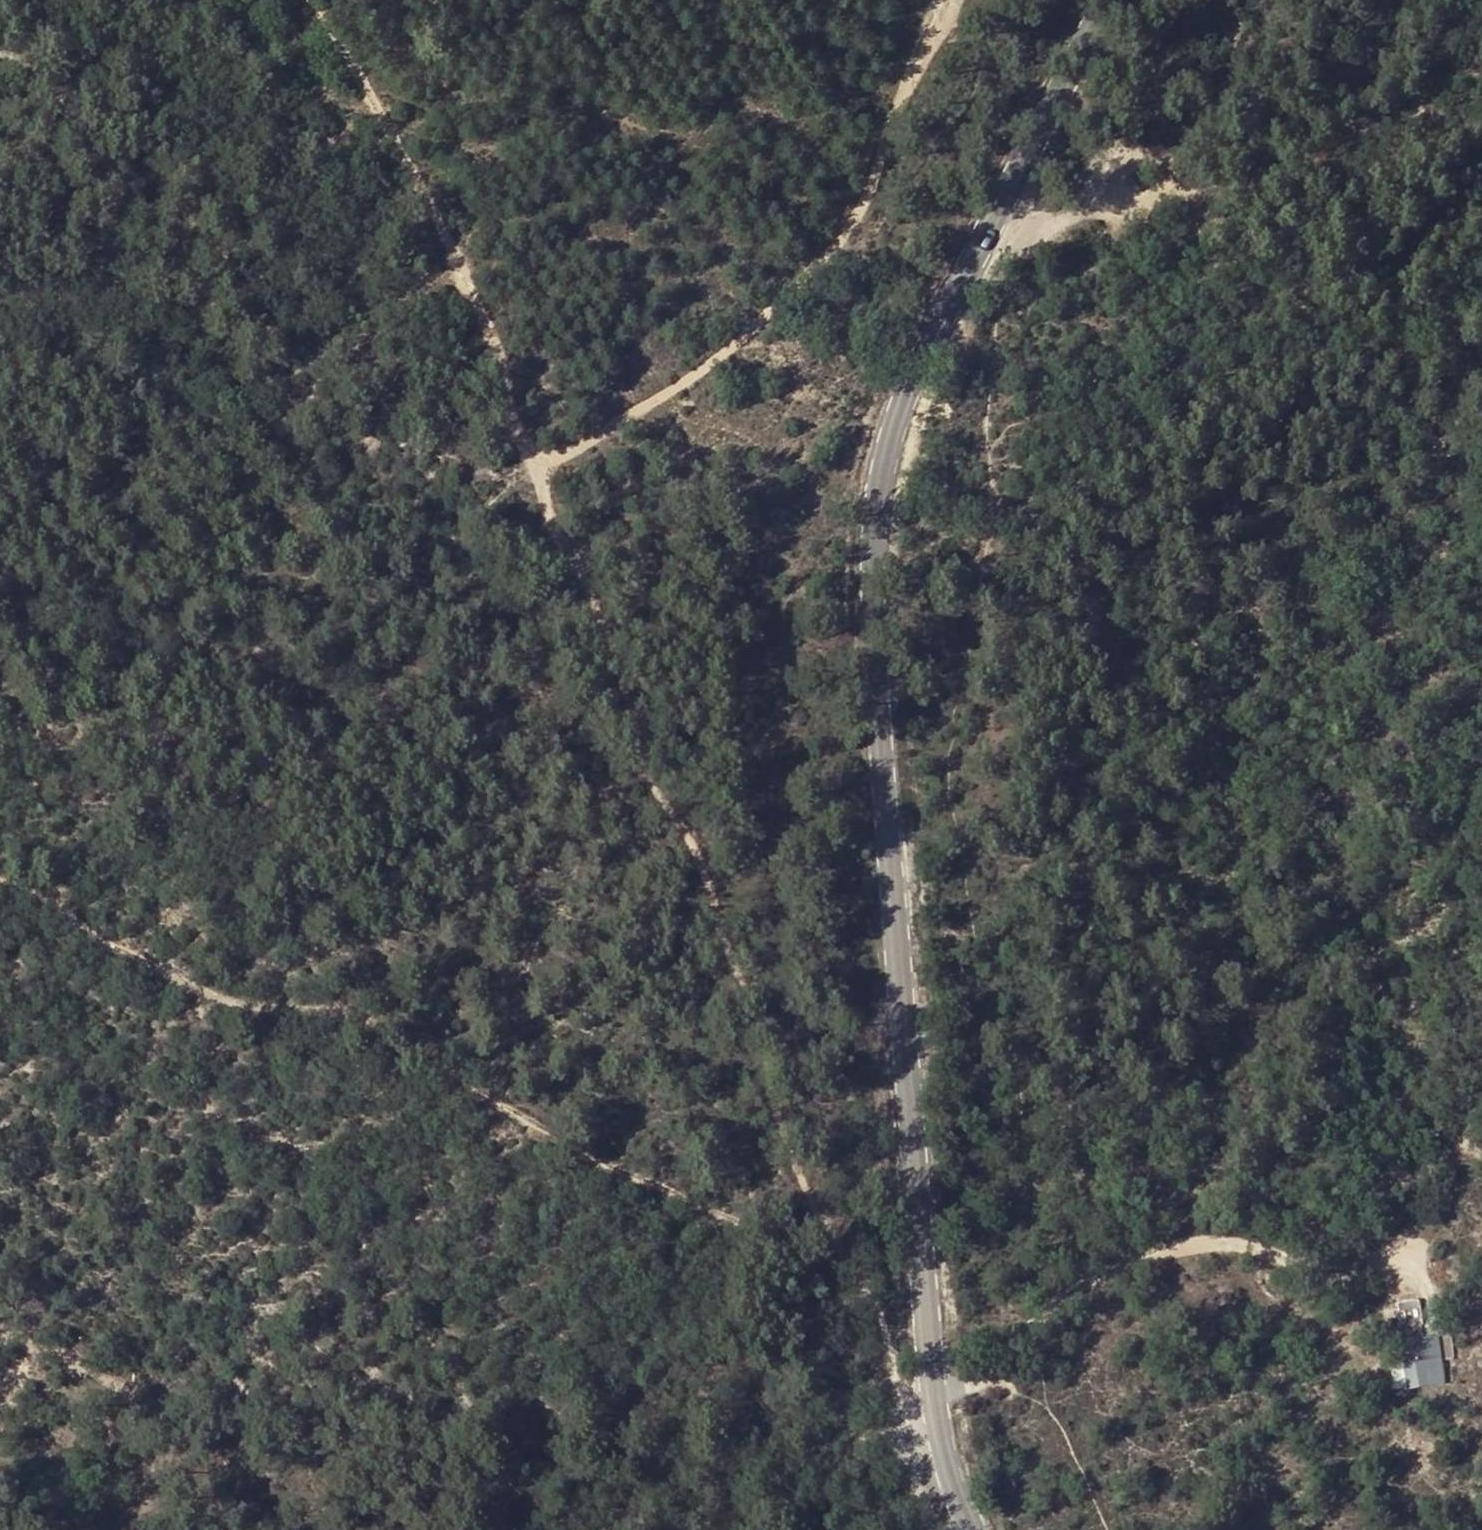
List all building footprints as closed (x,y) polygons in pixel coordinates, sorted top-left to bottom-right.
[(1399,1341),(1405,1387),(1444,1381),(1441,1359),(1424,1361),(1421,1338),(1399,1341)]
